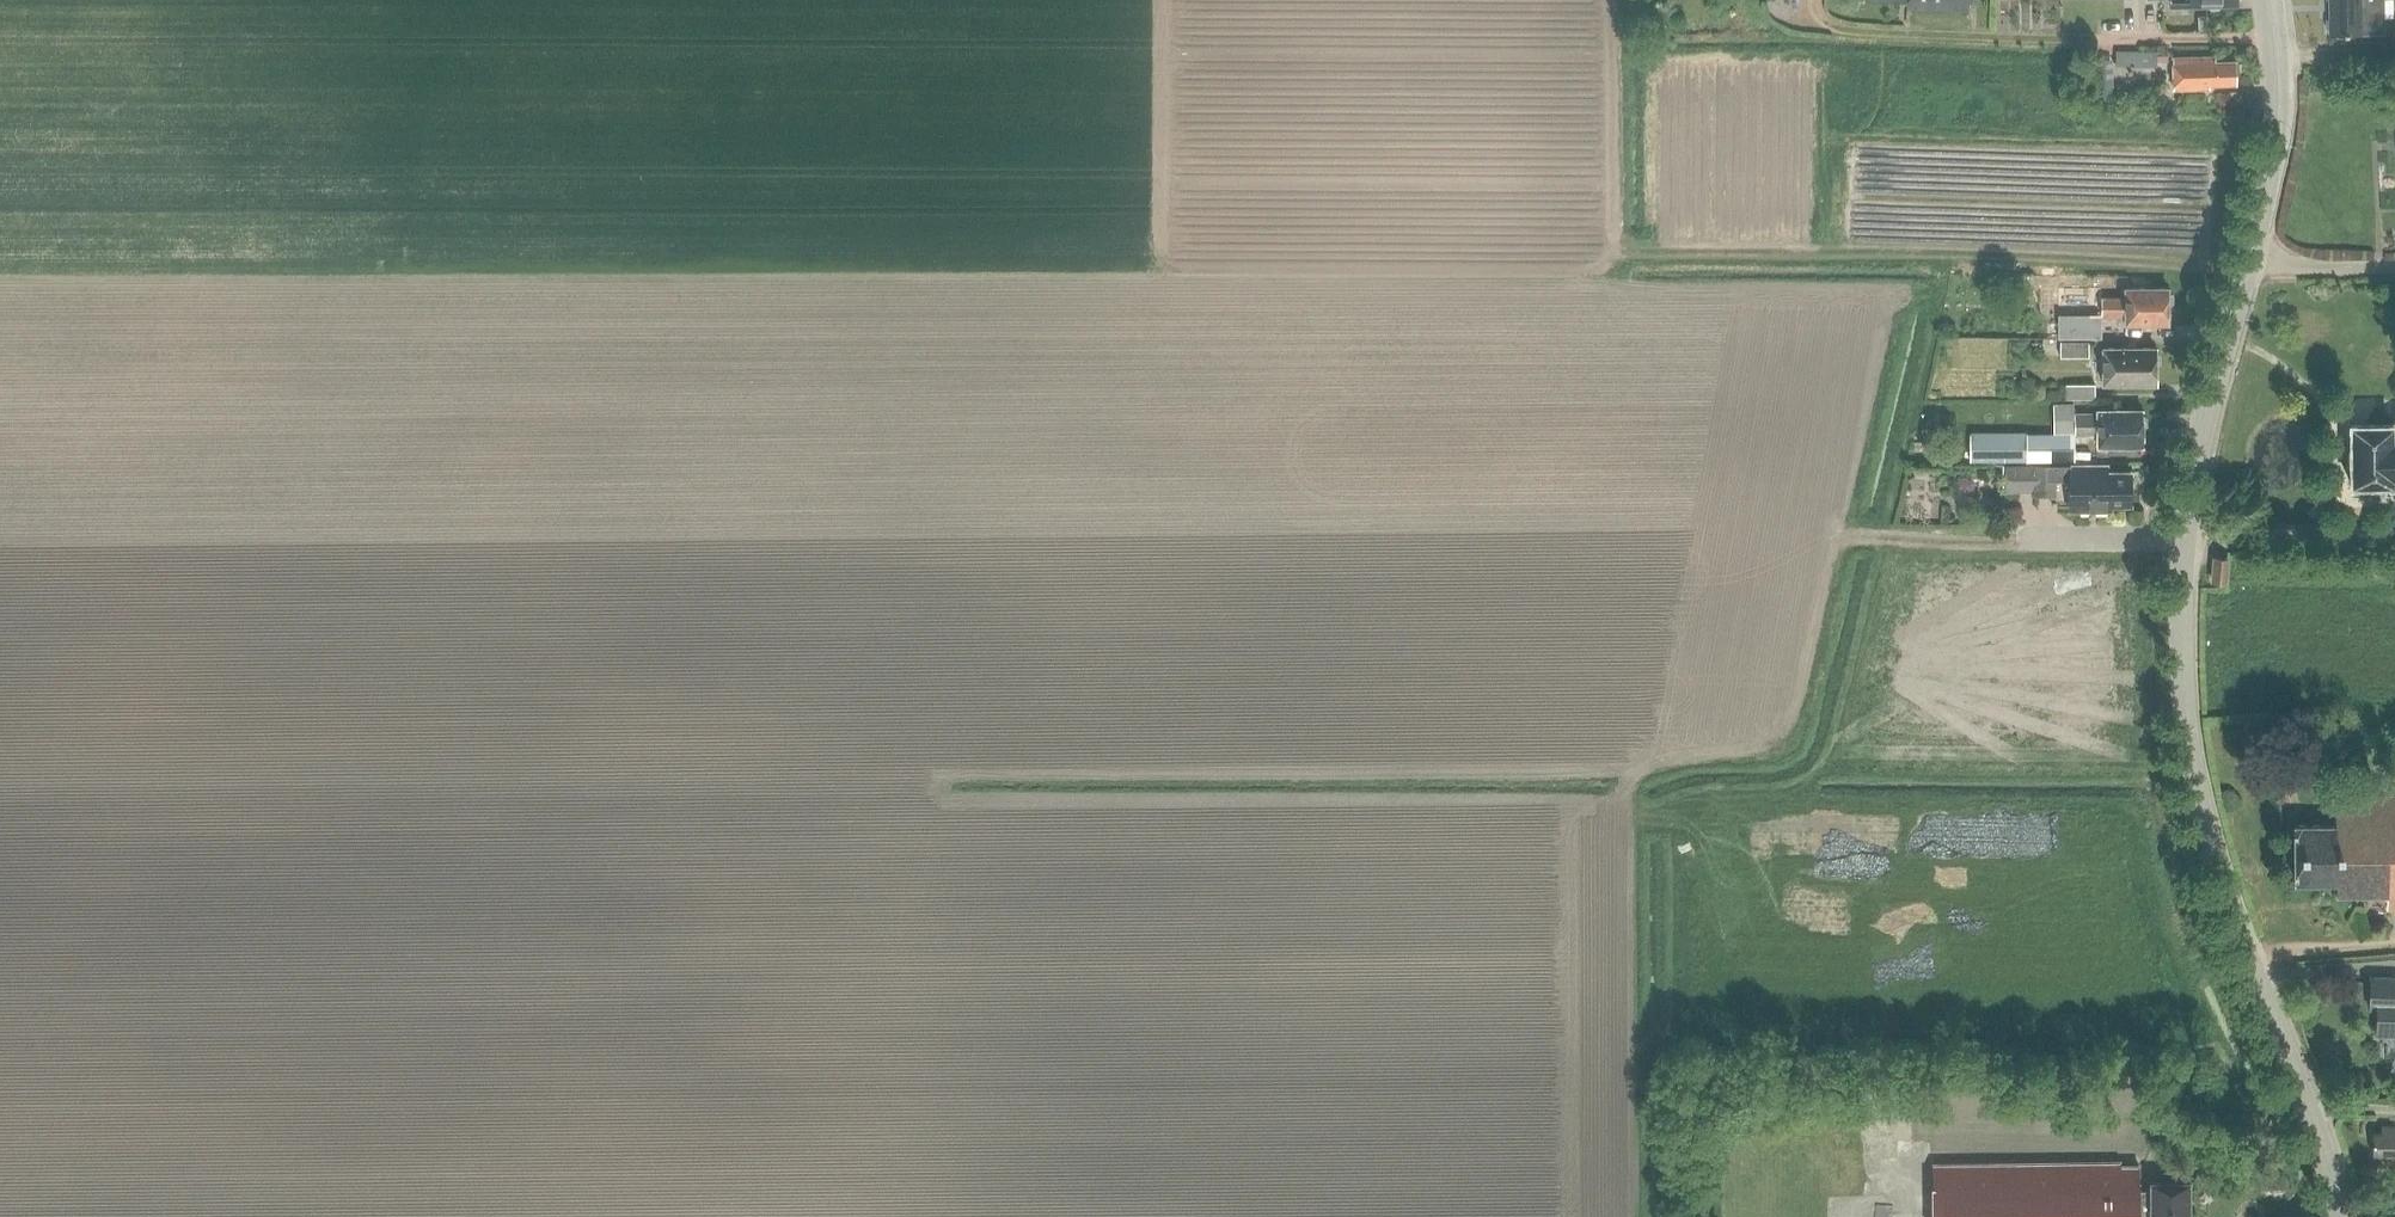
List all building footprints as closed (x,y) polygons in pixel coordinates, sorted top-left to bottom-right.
[(1909,9),(1967,11),(1968,2),(1977,3),(1977,0),(1909,0),(1909,9)] [(2330,35),(2364,34),(2384,34),(2384,0),(2330,0),(2330,35)] [(2199,29),(2209,29),(2208,13),(2199,14),(2199,29)] [(2156,54),(2114,54),(2114,62),(2131,62),(2131,69),(2166,69),(2166,58),(2156,58),(2156,54)] [(2210,85),(2236,84),(2236,61),(2216,62),(2216,57),(2173,58),(2174,89),(2210,88),(2210,85)] [(2096,107),(2111,107),(2111,78),(2095,78),(2096,107)] [(2126,324),(2169,324),(2169,288),(2126,288),(2126,298),(2103,298),(2103,288),(2059,288),(2059,315),(2102,315),(2102,317),(2126,317),(2126,324)] [(2060,357),(2088,358),(2088,341),(2060,341),(2060,357)] [(2104,385),(2156,384),(2156,348),(2103,348),(2104,385)] [(2067,400),(2096,400),(2096,385),(2067,386),(2067,400)] [(2054,404),(2054,435),(2075,435),(2074,415),(2074,404),(2054,404)] [(2098,447),(2143,447),(2143,411),(2098,411),(2098,415),(2074,415),(2075,435),(2098,435),(2098,447)] [(2352,425),(2352,486),(2393,486),(2393,494),(2394,494),(2394,424),(2352,425)] [(1971,463),(2010,463),(2075,463),(2075,462),(2075,454),(2075,435),(2054,435),(2010,435),(1971,435),(1971,463)] [(2108,465),(2003,466),(2003,494),(2034,493),(2034,497),(2057,497),(2057,482),(2070,482),(2070,511),(2111,511),(2111,506),(2131,506),(2131,472),(2109,472),(2108,465)] [(2225,583),(2227,558),(2216,557),(2214,583),(2225,583)] [(2394,908),(2394,798),(2358,798),(2358,807),(2336,807),(2337,826),(2295,826),(2295,882),(2337,882),(2337,896),(2387,895),(2387,908),(2394,908)] [(2370,1010),(2377,1010),(2377,1036),(2394,1036),(2394,978),(2370,978),(2370,1010)] [(2373,1155),(2381,1155),(2381,1163),(2394,1163),(2394,1126),(2382,1126),(2382,1134),(2373,1134),(2373,1155)] [(2190,1182),(2151,1182),(2151,1192),(2139,1192),(2139,1166),(2120,1167),(2120,1163),(1933,1165),(1934,1216),(2190,1216),(2190,1182)]
